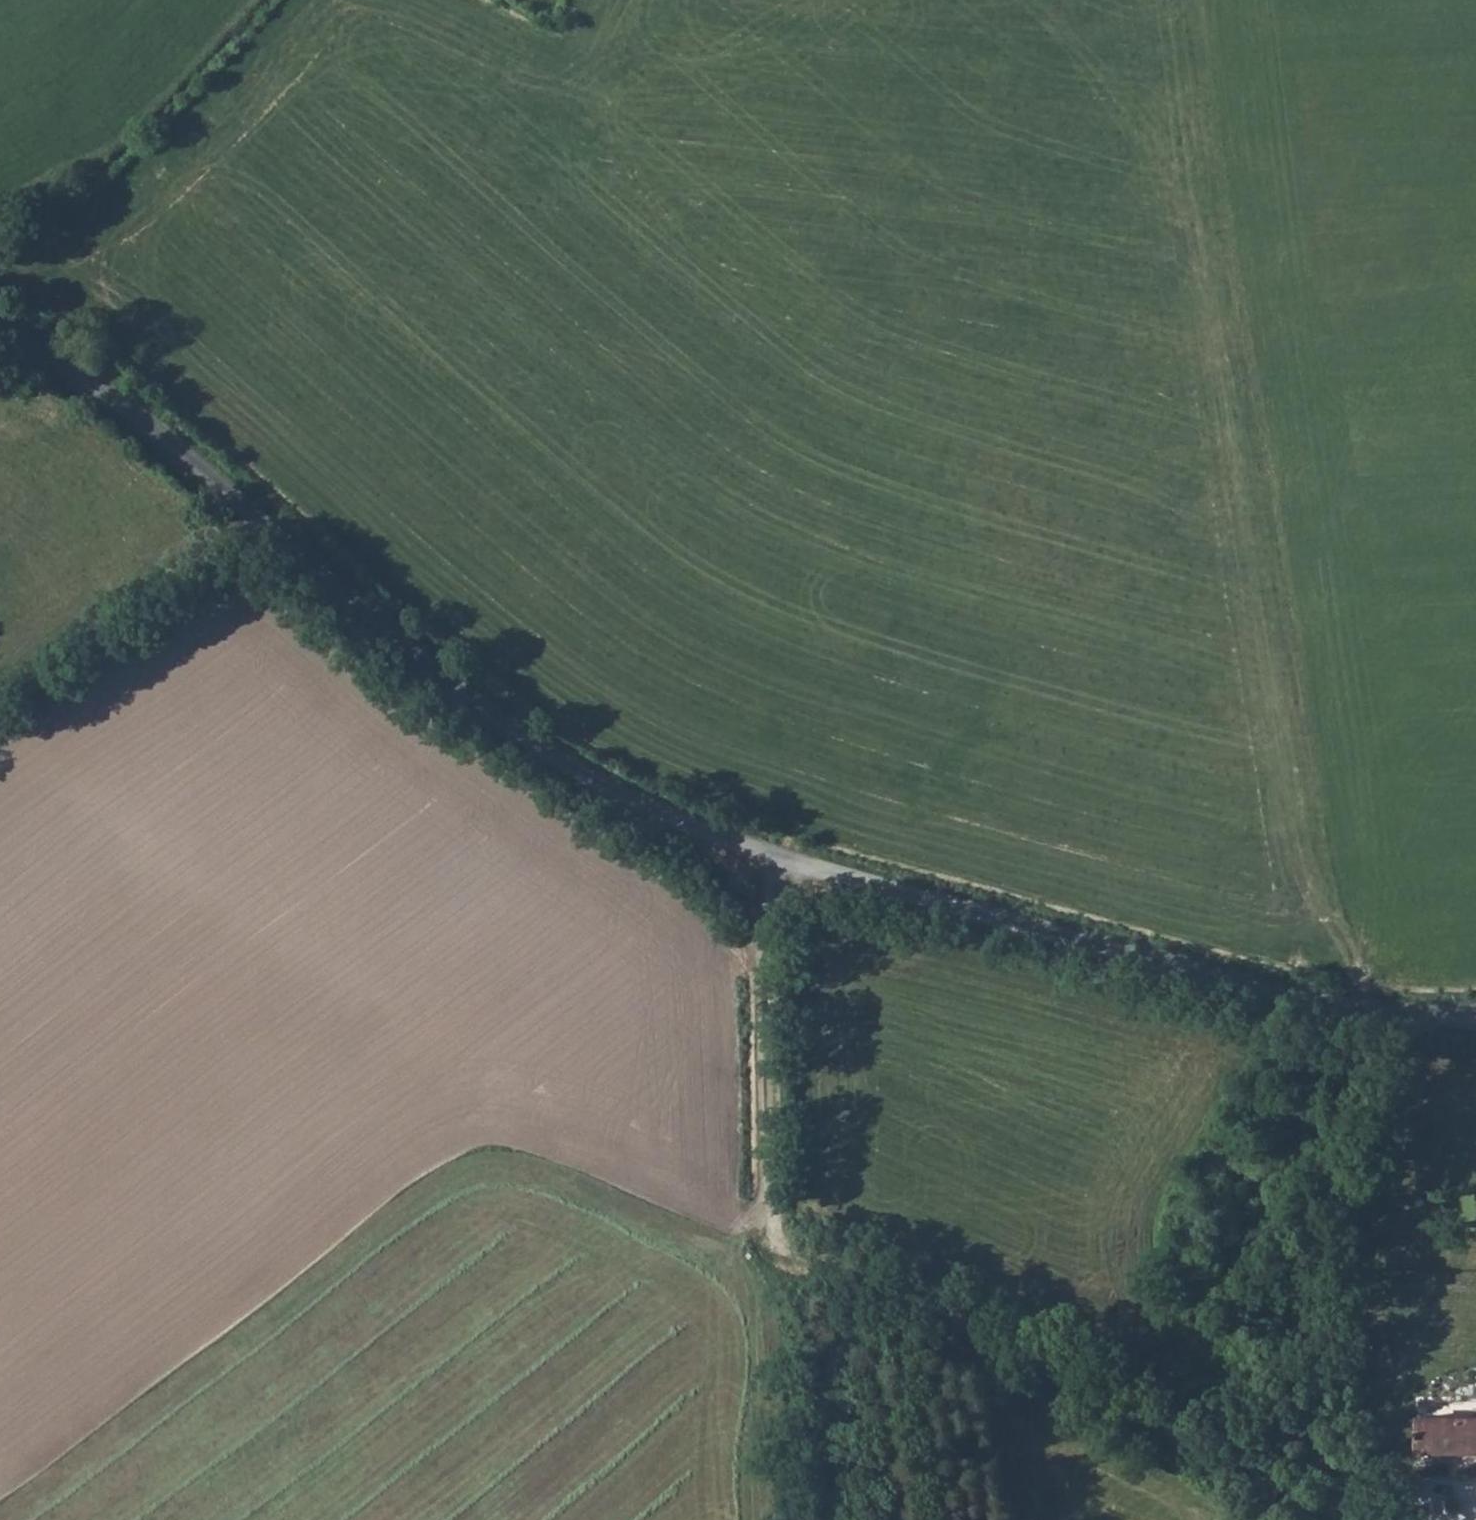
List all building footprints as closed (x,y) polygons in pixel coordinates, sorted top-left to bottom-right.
[(1414,1422),(1415,1456),(1475,1455),(1475,1422),(1414,1422)]
